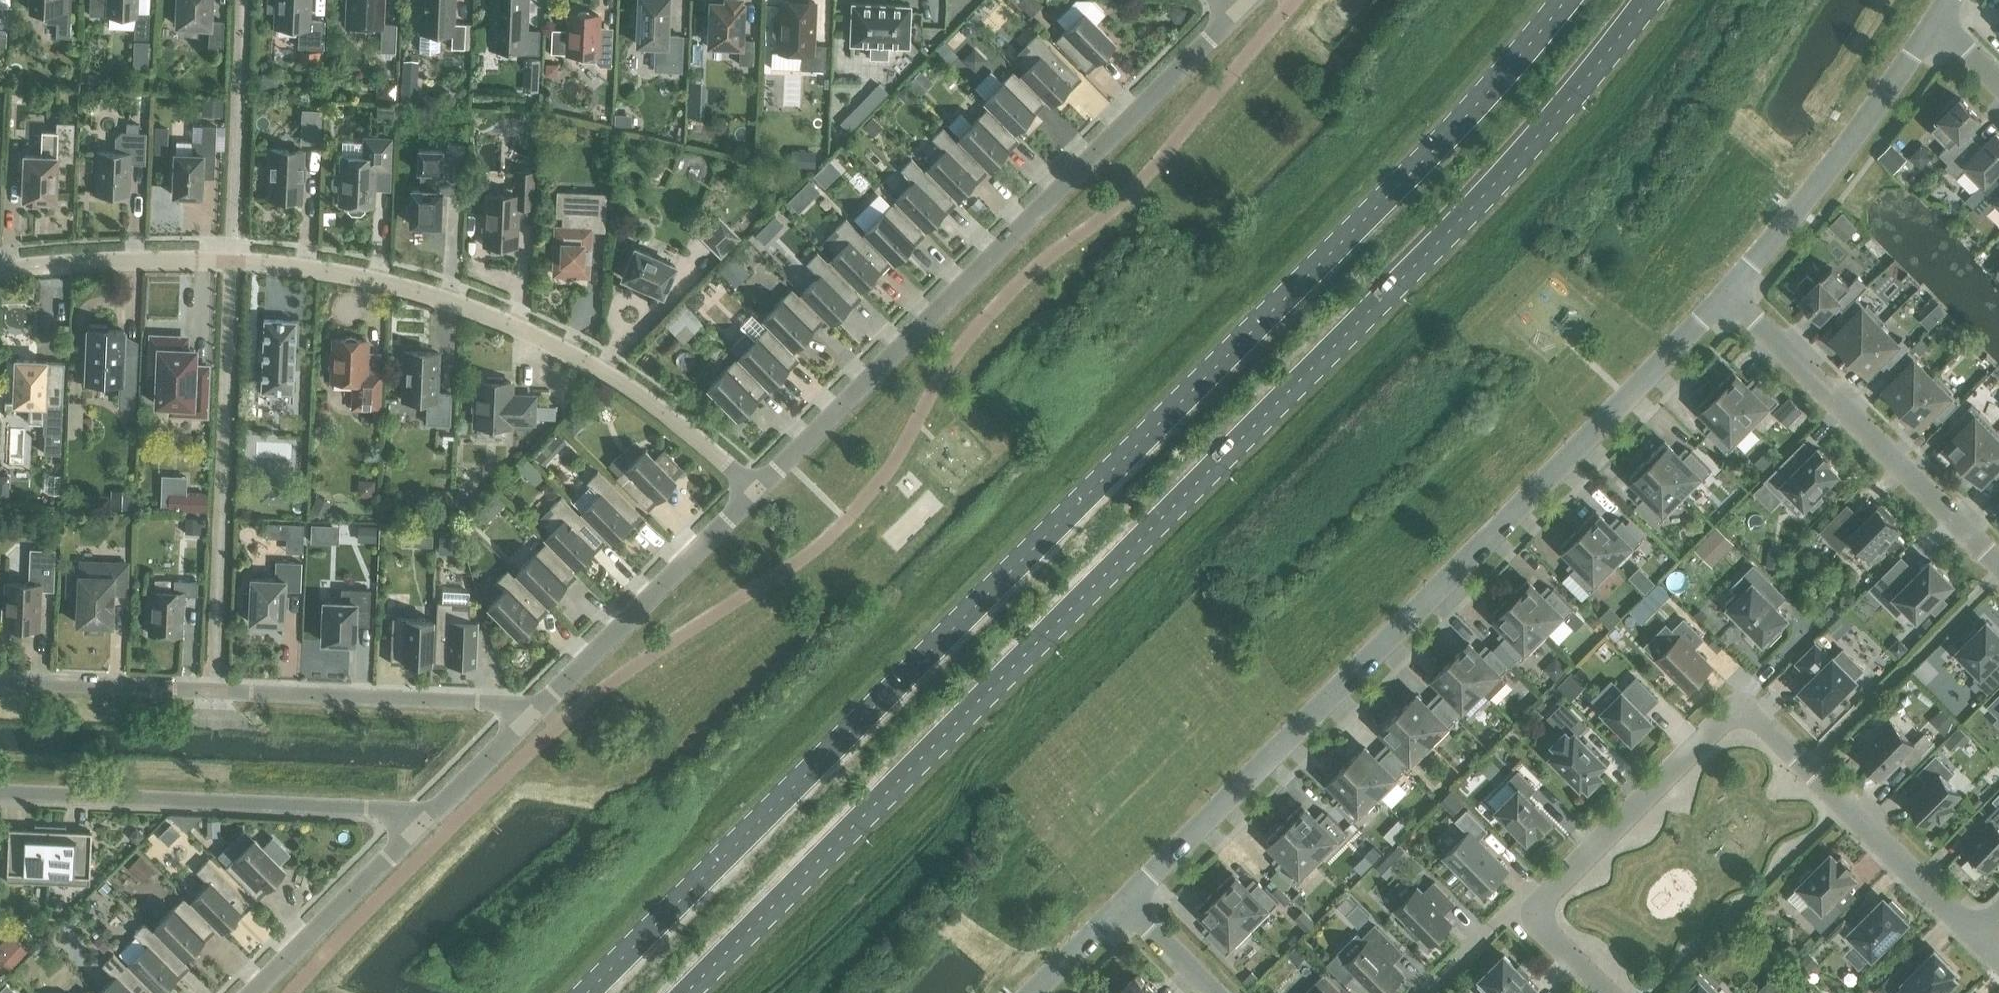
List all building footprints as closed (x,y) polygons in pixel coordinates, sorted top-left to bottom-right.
[(29,10),(46,11),(46,23),(56,23),(56,37),(69,38),(70,10),(57,10),(57,0),(29,0),(29,10)] [(136,13),(137,0),(107,0),(107,15),(135,17),(134,38),(148,38),(149,13),(136,13)] [(223,47),(223,21),(210,21),(211,0),(177,0),(176,25),(209,27),(208,46),(223,47)] [(298,28),(297,47),(323,48),(324,20),(310,20),(310,0),(267,0),(267,11),(274,11),(274,27),(298,28)] [(346,26),(350,26),(350,30),(353,34),(361,34),(365,31),(365,26),(381,27),(380,51),(395,52),(396,24),(382,23),(383,9),(381,9),(381,1),(383,2),(383,0),(347,0),(346,26)] [(441,33),(451,33),(451,48),(464,49),(465,24),(453,23),(454,0),(421,0),(420,32),(420,49),(430,52),(440,50),(441,33)] [(489,48),(524,49),(524,53),(538,54),(539,30),(526,29),(527,0),(491,0),(489,48)] [(681,60),(682,36),(666,35),(667,0),(639,0),(638,8),(634,8),(633,24),(638,25),(637,44),(665,45),(664,59),(681,60)] [(705,25),(710,25),(709,44),(739,45),(738,64),(752,64),(753,40),(740,39),(741,4),(739,4),(739,0),(726,0),(726,3),(718,3),(718,0),(706,0),(705,25)] [(807,0),(789,0),(789,1),(782,0),(781,20),(777,20),(774,22),(773,34),(776,36),(780,37),(779,52),(801,53),(800,69),(824,70),(825,45),(812,45),(814,2),(807,1),(807,0)] [(1055,40),(1087,72),(1104,56),(1102,54),(1113,42),(1095,23),(1104,13),(1091,0),(1075,0),(1056,19),(1066,29),(1055,40)] [(887,46),(908,46),(910,6),(851,3),(850,44),(870,45),(870,58),(887,58),(887,46)] [(974,12),(967,19),(977,29),(984,22),(974,12)] [(578,54),(577,58),(580,61),(595,62),(599,66),(611,67),(612,27),(598,26),(598,15),(568,14),(566,54),(578,54)] [(692,16),(692,30),(700,30),(700,16),(692,16)] [(1037,33),(1013,56),(1026,69),(1021,74),(1051,105),(1062,93),(1064,95),(1081,78),(1037,33)] [(134,41),(132,68),(148,69),(149,42),(134,41)] [(545,75),(552,75),(557,71),(557,64),(546,64),(545,75)] [(920,70),(908,82),(920,95),(932,82),(920,70)] [(1012,72),(984,100),(1014,130),(1025,119),(1027,121),(1044,104),(1012,72)] [(259,73),(259,89),(283,90),(283,73),(259,73)] [(88,86),(99,86),(99,80),(95,75),(89,75),(88,86)] [(376,83),(376,97),(394,98),(395,84),(376,83)] [(401,84),(400,99),(416,100),(417,85),(401,84)] [(879,84),(870,93),(879,102),(888,93),(879,84)] [(903,85),(896,92),(901,97),(908,97),(912,93),(903,85)] [(260,94),(253,102),(260,109),(268,100),(260,94)] [(1939,153),(1948,163),(1949,163),(1974,138),(1965,129),(1979,116),(1961,98),(1959,100),(1955,96),(1943,109),(1946,112),(1931,127),(1948,144),(1939,153)] [(202,98),(201,115),(222,116),(223,99),(202,98)] [(687,103),(687,117),(703,117),(704,104),(687,103)] [(377,107),(377,120),(391,121),(391,108),(377,107)] [(958,137),(988,167),(999,156),(1001,158),(1018,141),(986,109),(958,137)] [(301,142),(319,143),(320,111),(302,110),(301,142)] [(530,112),(521,122),(529,130),(538,121),(530,112)] [(614,114),(614,126),(626,126),(626,114),(614,114)] [(849,114),(840,123),(849,132),(858,123),(849,114)] [(872,117),(862,126),(873,137),(882,127),(872,117)] [(55,200),(57,159),(72,159),(73,123),(57,122),(57,131),(42,130),(41,155),(24,154),(24,157),(20,157),(19,169),(24,169),(22,198),(26,198),(26,200),(28,200),(28,198),(36,199),(36,201),(37,201),(37,199),(55,200)] [(202,156),(214,156),(215,126),(202,126),(201,142),(192,142),(192,154),(174,153),(173,195),(201,196),(202,156)] [(944,151),(926,168),(957,199),(968,187),(970,189),(987,172),(942,127),(931,138),(944,151)] [(95,195),(129,196),(130,161),(133,158),(145,159),(146,133),(121,132),(115,138),(114,152),(97,151),(95,195)] [(1948,163),(1945,167),(1957,179),(1964,171),(1980,186),(1998,167),(1998,136),(1996,134),(1983,147),(1974,138),(1949,163),(1948,163)] [(338,204),(373,206),(375,170),(390,170),(391,138),(371,137),(371,157),(341,156),(340,176),(335,176),(332,179),(331,187),(334,190),(339,190),(338,204)] [(1891,143),(1878,157),(1893,172),(1907,158),(1891,143)] [(417,171),(421,171),(420,190),(412,189),(410,223),(438,224),(440,192),(448,192),(448,184),(462,185),(463,145),(448,144),(448,150),(418,149),(417,171)] [(304,167),(302,167),(303,150),(269,149),(269,150),(271,150),(270,164),(268,164),(268,165),(270,165),(268,199),(300,200),(301,179),(303,179),(303,177),(302,177),(302,168),(304,168),(304,167)] [(793,152),(793,167),(814,167),(815,153),(793,152)] [(829,159),(813,176),(824,187),(841,171),(829,159)] [(900,170),(912,182),(895,200),(925,230),(937,218),(938,220),(955,203),(911,159),(900,170)] [(483,245),(516,247),(518,207),(532,207),(533,171),(516,170),(515,194),(485,193),(483,245)] [(808,180),(800,188),(811,200),(819,191),(808,180)] [(1998,210),(1998,182),(1987,194),(1996,202),(1994,205),(1998,210)] [(571,275),(584,275),(587,272),(589,230),(603,231),(605,195),(557,193),(556,216),(563,216),(562,228),(559,228),(555,231),(554,274),(558,274),(560,276),(569,277),(571,275)] [(907,252),(924,235),(892,203),(864,231),(894,261),(905,250),(907,252)] [(1843,211),(1828,225),(1843,241),(1858,227),(1843,211)] [(774,215),(766,223),(775,233),(783,225),(774,215)] [(718,218),(701,235),(712,247),(730,230),(718,218)] [(890,263),(845,218),(822,241),(835,254),(829,259),(860,289),(871,278),(873,280),(890,263)] [(622,277),(662,295),(675,265),(634,248),(622,277)] [(806,263),(818,276),(801,293),(831,324),(842,312),(844,314),(861,297),(817,252),(806,263)] [(734,256),(719,271),(729,281),(744,267),(734,256)] [(1834,302),(1843,311),(1856,297),(1857,297),(1868,286),(1858,276),(1849,285),(1832,268),(1802,297),(1820,315),(1834,302)] [(791,289),(762,318),(793,348),(804,336),(806,338),(823,321),(791,289)] [(695,292),(686,301),(695,311),(704,301),(695,292)] [(1833,337),(1851,355),(1880,325),(1881,326),(1885,322),(1867,304),(1865,306),(1857,297),(1856,297),(1843,311),(1838,315),(1847,324),(1833,337)] [(687,309),(668,328),(676,335),(694,316),(687,309)] [(1950,318),(1946,322),(1952,327),(1956,323),(1950,318)] [(260,391),(292,392),(295,321),(263,319),(260,391)] [(87,329),(85,380),(119,381),(119,406),(134,407),(137,353),(123,352),(124,330),(107,329),(107,325),(89,324),(89,329),(87,329)] [(1881,359),(1890,367),(1908,349),(1910,347),(1902,338),(1897,343),(1881,326),(1880,325),(1851,355),(1868,372),(1881,359)] [(730,348),(768,386),(780,375),(781,377),(798,360),(768,329),(755,341),(746,332),(730,348)] [(334,339),(333,354),(329,356),(329,367),(333,369),(332,381),(350,382),(353,386),(353,401),(362,402),(362,408),(378,409),(380,375),(365,375),(367,340),(356,340),(355,337),(350,335),(346,337),(344,339),(334,339)] [(156,404),(206,406),(208,366),(194,366),(194,349),(186,349),(186,341),(175,340),(175,337),(163,336),(151,336),(150,352),(150,358),(149,374),(157,374),(157,377),(156,404)] [(1885,389),(1903,407),(1932,378),(1932,377),(1915,360),(1917,358),(1912,353),(1908,349),(1890,367),(1898,376),(1885,389)] [(426,424),(449,425),(451,393),(436,392),(438,352),(404,351),(402,400),(427,401),(426,424)] [(28,422),(43,423),(43,434),(61,434),(64,363),(46,362),(46,361),(15,359),(13,404),(28,404),(28,422)] [(767,391),(735,359),(707,387),(737,417),(748,406),(750,408),(767,391)] [(1733,371),(1715,389),(1753,427),(1779,401),(1759,381),(1750,389),(1733,371)] [(1932,378),(1903,407),(1920,424),(1933,411),(1942,420),(1960,402),(1952,393),(1954,391),(1936,373),(1932,377),(1932,378)] [(509,421),(533,422),(534,397),(518,396),(518,398),(510,398),(511,382),(501,381),(502,377),(486,376),(486,381),(477,380),(476,394),(472,394),(472,410),(476,410),(475,425),(509,427),(509,421)] [(1753,427),(1715,389),(1698,406),(1715,424),(1706,433),(1727,453),(1753,427)] [(1789,398),(1777,409),(1788,420),(1799,408),(1789,398)] [(1942,450),(1960,468),(1998,430),(1972,404),(1951,424),(1960,433),(1942,450)] [(573,415),(564,425),(574,435),(583,425),(573,415)] [(82,417),(81,431),(91,431),(92,417),(82,417)] [(1960,468),(1977,485),(1995,468),(1998,472),(1998,431),(1998,430),(1960,468)] [(558,434),(535,456),(543,465),(566,443),(558,434)] [(1665,441),(1647,459),(1685,497),(1711,471),(1691,450),(1682,459),(1665,441)] [(1782,498),(1789,491),(1804,506),(1807,503),(1812,508),(1822,498),(1817,493),(1838,473),(1827,463),(1830,460),(1818,448),(1798,468),(1788,458),(1765,481),(1782,498)] [(670,476),(680,467),(663,450),(654,460),(644,450),(616,478),(646,508),(674,480),(670,476)] [(1685,497),(1647,459),(1630,476),(1647,494),(1639,503),(1659,523),(1685,497)] [(612,542),(640,514),(597,471),(586,482),(599,495),(581,512),(612,542)] [(260,483),(259,501),(286,502),(286,484),(260,483)] [(111,490),(110,509),(133,510),(133,490),(111,490)] [(456,491),(455,507),(466,507),(466,491),(456,491)] [(168,494),(168,509),(206,510),(207,493),(186,493),(186,494),(168,494)] [(497,493),(487,502),(497,513),(507,503),(497,493)] [(317,495),(310,510),(324,517),(331,502),(317,495)] [(575,568),(603,540),(560,497),(549,508),(553,511),(541,523),(550,532),(544,538),(575,568)] [(1881,504),(1864,522),(1847,505),(1821,531),(1839,548),(1847,540),(1859,552),(1862,549),(1870,557),(1883,545),(1888,550),(1899,539),(1894,534),(1899,529),(1892,522),(1895,518),(1881,504)] [(1596,511),(1578,528),(1616,566),(1642,540),(1622,520),(1614,528),(1596,511)] [(185,518),(185,533),(201,533),(201,518),(185,518)] [(267,523),(266,536),(287,537),(303,537),(303,524),(267,523)] [(358,526),(358,541),(376,541),(376,526),(358,526)] [(1716,526),(1694,549),(1712,566),(1734,543),(1716,526)] [(1616,566),(1578,528),(1561,546),(1578,563),(1570,572),(1590,592),(1616,566)] [(417,529),(417,545),(432,546),(432,530),(417,529)] [(439,531),(439,542),(452,542),(452,531),(439,531)] [(546,602),(574,574),(544,543),(516,572),(546,602)] [(1769,546),(1766,565),(1779,567),(1782,548),(1769,546)] [(5,628),(16,628),(17,632),(32,633),(33,629),(37,629),(39,590),(54,591),(55,549),(30,548),(28,579),(24,583),(7,583),(6,606),(2,607),(2,619),(5,620),(5,628)] [(1940,596),(1953,583),(1930,560),(1912,579),(1896,563),(1879,581),(1917,619),(1930,606),(1935,612),(1945,601),(1940,596)] [(274,579),(251,578),(250,593),(243,592),(242,604),(250,605),(249,622),(283,623),(284,590),(300,590),(301,562),(275,561),(274,579)] [(81,562),(80,575),(72,575),(72,593),(78,593),(77,623),(86,623),(86,628),(89,631),(98,631),(101,628),(101,624),(111,624),(112,592),(125,593),(127,564),(81,562)] [(1784,597),(1754,566),(1743,576),(1752,584),(1740,596),(1737,594),(1726,604),(1741,619),(1740,620),(1750,630),(1751,629),(1763,641),(1764,640),(1768,643),(1780,631),(1776,628),(1787,617),(1775,606),(1784,597)] [(518,636),(546,608),(508,569),(493,584),(494,585),(495,584),(502,591),(487,606),(518,636)] [(182,595),(197,596),(198,581),(174,580),(173,592),(151,591),(149,633),(181,635),(182,595)] [(1527,580),(1509,597),(1547,635),(1573,609),(1553,588),(1544,597),(1527,580)] [(1658,582),(1649,591),(1661,604),(1671,594),(1658,582)] [(355,615),(369,615),(370,589),(341,588),(340,602),(323,601),(322,641),(335,642),(335,646),(350,647),(350,643),(354,643),(355,615)] [(1547,635),(1509,597),(1492,615),(1509,632),(1500,641),(1520,661),(1547,635)] [(1639,601),(1629,610),(1642,623),(1651,613),(1639,601)] [(469,608),(452,608),(452,603),(437,602),(434,662),(474,664),(476,621),(469,621),(469,608)] [(1700,609),(1693,615),(1701,623),(1707,617),(1700,609)] [(1825,610),(1816,619),(1825,627),(1834,618),(1825,610)] [(390,661),(430,662),(432,620),(392,618),(390,661)] [(1688,690),(1712,666),(1694,648),(1703,639),(1684,619),(1673,629),(1680,636),(1657,659),(1688,690)] [(1974,678),(1988,692),(1998,681),(1998,658),(1998,657),(1998,655),(1998,635),(1986,623),(1978,631),(1975,628),(1964,640),(1966,643),(1958,651),(1980,673),(1974,678)] [(1833,624),(1828,629),(1838,639),(1844,633),(1833,624)] [(1469,643),(1451,660),(1481,690),(1498,673),(1500,675),(1509,666),(1491,648),(1482,656),(1469,643)] [(1893,643),(1888,648),(1898,659),(1909,648),(1903,643),(1893,643)] [(1797,662),(1812,677),(1800,689),(1812,701),(1808,704),(1817,714),(1821,710),(1823,712),(1856,679),(1833,656),(1830,659),(1816,644),(1797,662)] [(1447,691),(1439,700),(1457,718),(1466,709),(1464,707),(1481,690),(1451,660),(1434,678),(1447,691)] [(1580,668),(1574,673),(1580,680),(1586,674),(1580,668)] [(1572,672),(1557,686),(1571,700),(1586,686),(1580,680),(1574,673),(1572,672)] [(1603,710),(1632,740),(1652,721),(1641,709),(1655,695),(1641,681),(1633,688),(1629,684),(1603,710)] [(1417,695),(1399,712),(1429,742),(1429,741),(1446,725),(1448,727),(1457,718),(1439,700),(1430,708),(1417,695)] [(1988,706),(1998,717),(1998,716),(1998,695),(1988,706)] [(1549,717),(1565,733),(1555,744),(1560,749),(1552,756),(1565,769),(1562,772),(1575,784),(1578,782),(1581,784),(1583,782),(1589,787),(1600,775),(1595,770),(1603,762),(1592,751),(1593,750),(1591,749),(1590,749),(1588,746),(1586,744),(1576,734),(1585,725),(1563,703),(1549,717)] [(1942,707),(1930,720),(1945,735),(1957,722),(1942,707)] [(1395,743),(1387,752),(1405,770),(1413,762),(1415,764),(1433,746),(1429,741),(1429,742),(1399,712),(1382,730),(1395,743)] [(1858,755),(1882,778),(1902,757),(1912,767),(1934,744),(1924,734),(1913,744),(1891,722),(1858,755)] [(1960,728),(1951,737),(1958,742),(1962,747),(1970,738),(1960,728)] [(1365,747),(1347,764),(1377,794),(1376,794),(1380,799),(1398,781),(1396,779),(1405,770),(1387,752),(1378,760),(1365,747)] [(1907,803),(1929,826),(1937,818),(1940,821),(1953,809),(1949,805),(1960,795),(1945,780),(1952,773),(1935,756),(1918,773),(1928,783),(1907,803)] [(1377,794),(1347,764),(1330,782),(1343,795),(1334,804),(1342,811),(1351,821),(1352,822),(1361,813),(1359,811),(1376,794),(1377,794)] [(1526,796),(1535,788),(1518,771),(1508,780),(1518,790),(1498,810),(1508,820),(1505,823),(1515,834),(1519,830),(1527,839),(1538,829),(1540,831),(1550,821),(1526,796)] [(1451,791),(1444,798),(1457,810),(1464,803),(1451,791)] [(1301,804),(1284,822),(1322,860),(1348,834),(1327,813),(1319,822),(1301,804)] [(1986,872),(1998,859),(1998,807),(1988,818),(1991,821),(1963,849),(1986,872)] [(1477,841),(1488,831),(1466,809),(1455,820),(1468,833),(1445,856),(1483,894),(1507,870),(1477,841)] [(1342,811),(1335,818),(1345,828),(1351,821),(1342,811)] [(194,816),(169,814),(186,832),(201,817),(199,816),(194,816)] [(1400,818),(1394,824),(1403,833),(1409,827),(1400,818)] [(219,820),(207,821),(208,837),(219,837),(219,820)] [(1322,860),(1284,822),(1266,839),(1284,857),(1275,866),(1295,886),(1322,860)] [(6,881),(47,883),(50,825),(49,825),(34,824),(34,834),(8,832),(6,881)] [(171,824),(159,836),(168,845),(180,833),(171,824)] [(50,825),(47,883),(89,885),(91,836),(65,835),(65,826),(50,825)] [(1356,826),(1350,831),(1354,835),(1360,830),(1356,826)] [(136,828),(129,835),(137,843),(144,835),(136,828)] [(256,897),(284,869),(254,839),(225,867),(256,897)] [(1399,844),(1388,855),(1398,866),(1410,854),(1399,844)] [(1373,846),(1364,855),(1373,863),(1382,854),(1373,846)] [(1848,872),(1852,868),(1841,856),(1836,860),(1831,854),(1814,871),(1810,866),(1798,878),(1803,882),(1800,885),(1814,900),(1803,911),(1821,930),(1843,909),(1833,899),(1854,878),(1848,872)] [(139,855),(128,867),(143,882),(154,870),(139,855)] [(221,931),(250,903),(207,860),(196,871),(209,884),(191,901),(221,931)] [(1232,873),(1215,891),(1252,929),(1279,903),(1258,882),(1250,891),(1232,873)] [(105,881),(97,889),(104,896),(112,887),(105,881)] [(1408,923),(1405,926),(1417,938),(1420,935),(1429,945),(1452,922),(1439,910),(1451,898),(1434,881),(1422,893),(1418,888),(1395,911),(1408,923)] [(1252,929),(1215,891),(1197,908),(1215,926),(1206,934),(1226,955),(1252,929)] [(1284,891),(1278,897),(1284,903),(1289,897),(1284,891)] [(1298,892),(1292,898),(1302,908),(1308,901),(1298,892)] [(1348,895),(1336,907),(1346,916),(1358,905),(1348,895)] [(184,957),(213,929),(183,898),(154,926),(184,957)] [(1844,952),(1857,940),(1872,955),(1906,922),(1902,917),(1905,914),(1892,900),(1888,904),(1884,899),(1854,929),(1845,919),(1828,936),(1844,952)] [(187,965),(144,922),(133,933),(146,946),(128,964),(158,992),(159,992),(187,965)] [(1398,979),(1403,975),(1389,960),(1399,950),(1375,925),(1363,937),(1368,941),(1346,963),(1337,953),(1327,964),(1344,981),(1354,971),(1376,992),(1384,992),(1388,989),(1391,991),(1401,981),(1398,979)] [(0,943),(0,951),(14,964),(27,950),(8,933),(0,943)] [(100,935),(94,941),(105,952),(111,947),(100,935)] [(1802,951),(1792,942),(1783,951),(1793,961),(1802,951)] [(1296,945),(1288,954),(1298,964),(1306,955),(1296,945)] [(1808,951),(1795,965),(1805,975),(1818,962),(1808,951)] [(1878,992),(1900,992),(1901,992),(1941,992),(1956,979),(1951,973),(1954,970),(1935,951),(1914,972),(1904,962),(1875,991),(1878,992)] [(113,954),(102,965),(114,977),(99,992),(152,992),(113,954)] [(1540,990),(1505,955),(1482,978),(1482,979),(1478,984),(1487,992),(1537,992),(1540,990)] [(1251,971),(1242,981),(1249,988),(1259,978),(1251,971)] [(1716,989),(1699,973),(1681,991),(1683,992),(1712,992),(1716,989)] [(1155,992),(1137,974),(1119,992),(1155,992)] [(1324,974),(1305,992),(1343,992),(1324,974)] [(0,990),(0,992),(14,992),(6,984),(0,990)]
